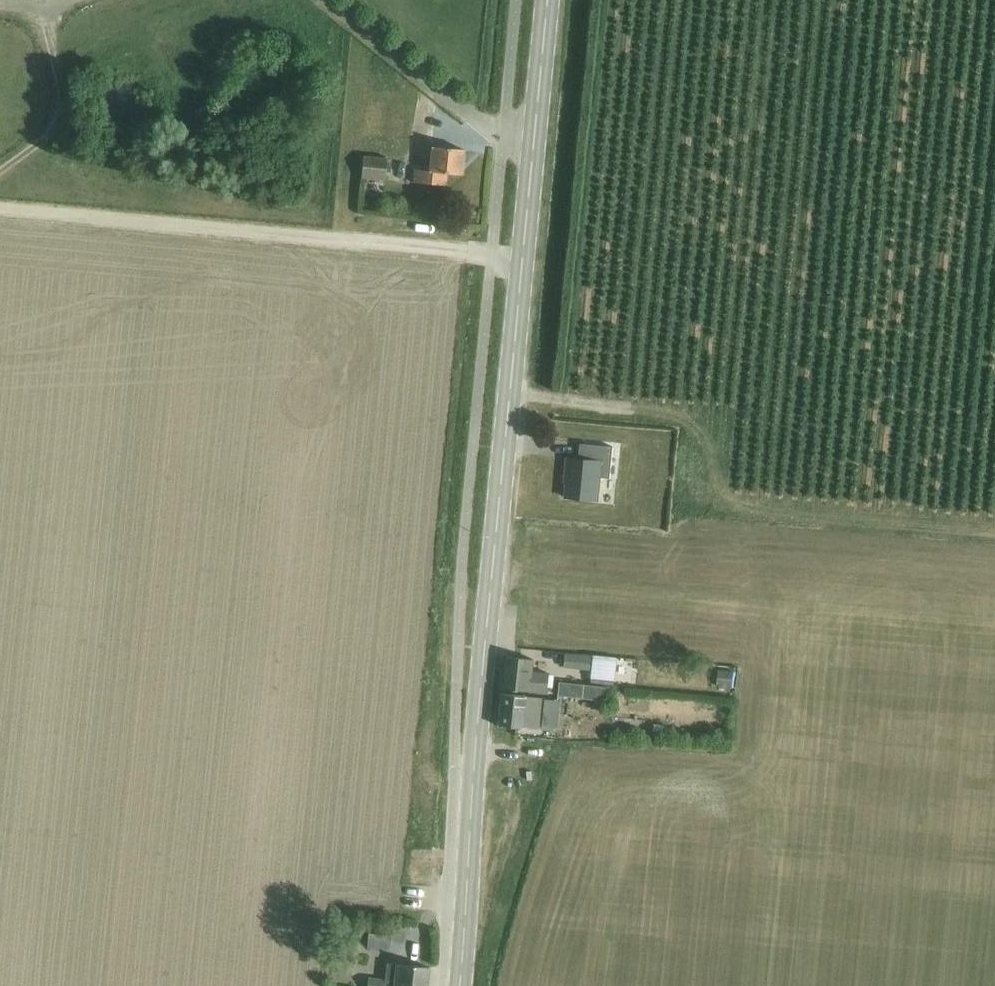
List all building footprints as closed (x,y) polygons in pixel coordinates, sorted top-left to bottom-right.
[(461,175),(464,150),(432,147),(430,171),(415,169),(414,182),(445,185),(447,173),(461,175)] [(385,180),(387,158),(363,156),(361,178),(385,180)] [(567,474),(565,498),(598,501),(600,477),(610,478),(613,447),(580,444),(579,459),(567,458),(565,474),(567,474)] [(564,654),(563,668),(589,670),(590,656),(564,654)] [(504,657),(501,689),(546,693),(548,673),(531,672),(532,660),(504,657)] [(717,690),(731,691),(732,673),(718,672),(717,690)] [(556,695),(606,699),(607,686),(557,682),(556,695)] [(500,694),(497,726),(522,728),(522,727),(538,729),(541,698),(500,694)] [(577,730),(594,732),(596,719),(579,717),(577,730)] [(653,733),(663,734),(664,726),(654,725),(653,733)] [(368,945),(389,948),(392,924),(371,922),(368,945)] [(368,985),(427,985),(429,967),(396,964),(388,963),(386,980),(368,978),(368,985)]
